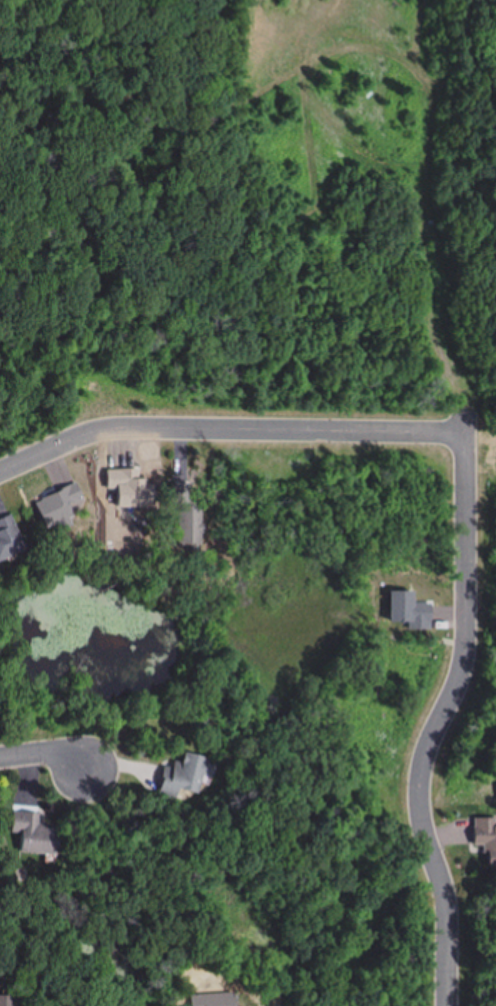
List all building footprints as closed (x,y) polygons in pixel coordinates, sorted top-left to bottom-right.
[(168,505),(176,505),(175,550),(198,551),(200,506),(191,506),(192,485),(169,485),(168,505)] [(24,552),(10,515),(0,519),(0,561),(24,552)] [(193,794),(197,777),(205,778),(209,762),(179,755),(176,768),(160,764),(154,796),(172,800),(174,790),(193,794)] [(18,853),(54,856),(56,827),(39,826),(40,815),(13,813),(11,833),(20,833),(18,853)] [(495,867),(495,828),(495,820),(472,819),(471,847),(484,847),(483,866),(495,867)]
